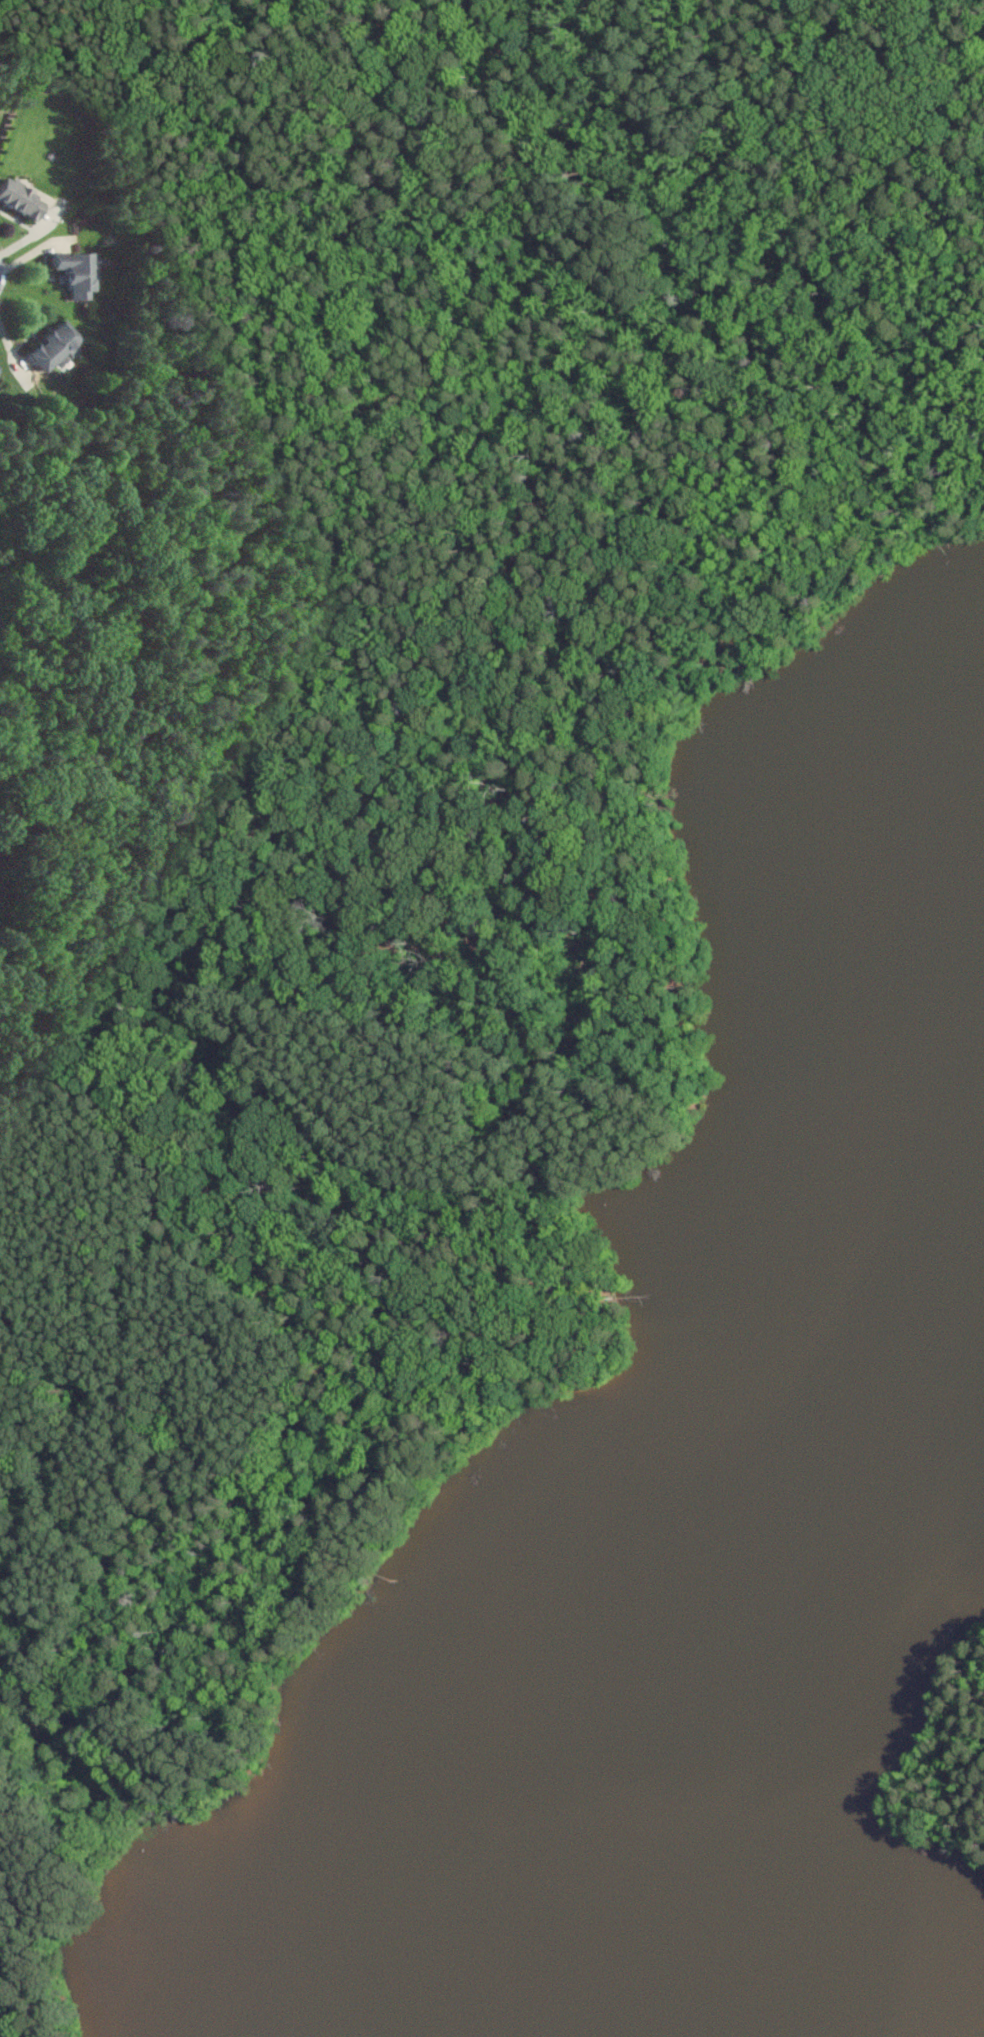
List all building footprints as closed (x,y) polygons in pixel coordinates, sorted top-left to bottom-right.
[(39,220),(50,198),(6,175),(0,187),(0,199),(39,220)] [(57,251),(57,268),(61,268),(61,282),(73,282),(73,298),(91,298),(91,289),(99,289),(99,251),(57,251)] [(83,337),(66,318),(29,352),(46,370),(57,360),(62,365),(82,347),(77,343),(83,337)]
